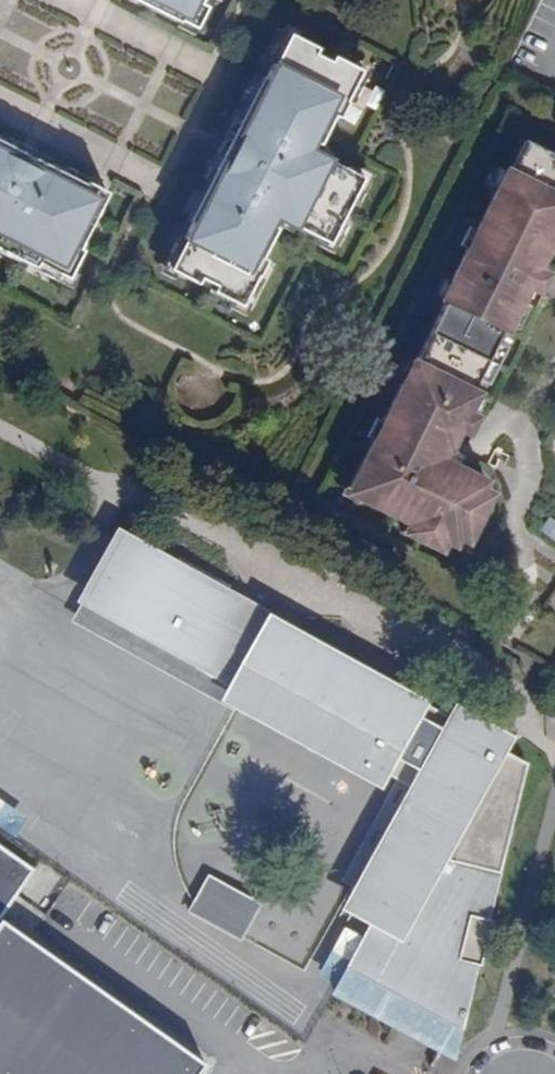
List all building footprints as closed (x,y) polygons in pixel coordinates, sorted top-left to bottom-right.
[(124,1),(186,36),(187,34),(200,41),(212,21),(206,18),(216,0),(125,0),(124,1)] [(186,253),(169,283),(196,298),(199,292),(215,302),(213,307),(240,322),(256,292),(258,293),(267,278),(262,275),(277,247),(271,244),(276,234),(329,263),(364,199),(312,170),(317,161),(324,164),(339,136),(344,138),(352,123),(350,122),(367,93),(340,78),(337,83),(321,74),(324,68),(297,53),(280,83),(278,82),(270,97),(267,96),(189,236),(192,237),(184,252),(186,253)] [(528,142),(514,170),(511,169),(446,302),(450,304),(422,363),(418,362),(357,492),(370,498),(368,502),(455,543),(464,547),(468,539),(491,489),(495,481),(464,467),(460,476),(441,467),(450,448),(457,451),(484,392),(479,389),(484,378),(501,341),(506,330),(512,332),(533,287),(534,285),(527,282),(535,265),(542,268),(542,266),(554,242),(554,154),(528,142)] [(20,262),(17,267),(33,276),(35,271),(65,287),(80,260),(74,257),(78,250),(81,251),(95,227),(92,226),(96,218),(99,219),(108,203),(87,192),(85,195),(64,184),(66,180),(35,163),(33,166),(21,160),(23,157),(0,144),(0,252),(20,262)] [(20,262),(0,252),(0,258),(17,267),(20,262)] [(543,291),(552,270),(542,266),(542,268),(535,265),(527,282),(534,285),(533,287),(543,291)] [(493,382),(510,346),(501,341),(484,378),(493,382)] [(464,467),(469,456),(457,451),(450,448),(441,467),(460,476),(464,467)] [(468,539),(477,544),(501,493),(491,489),(468,539)] [(548,517),(541,532),(554,539),(554,520),(548,517)] [(451,553),(455,543),(416,525),(412,534),(451,553)] [(438,862),(492,894),(495,880),(497,880),(524,771),(482,747),(487,737),(491,740),(492,738),(449,713),(438,734),(414,720),(421,709),(290,634),(288,637),(266,624),(264,622),(267,616),(225,592),(228,587),(176,557),(172,566),(120,537),(83,601),(167,649),(168,647),(226,680),(228,679),(231,678),(232,677),(234,676),(235,675),(236,673),(248,680),(233,707),(359,779),(372,768),(383,757),(413,774),(381,829),(438,862)] [(248,680),(236,673),(235,675),(234,676),(232,677),(231,678),(228,679),(226,680),(168,647),(167,649),(83,601),(74,617),(233,707),(248,680)] [(383,757),(372,768),(394,781),(370,823),(381,829),(413,774),(383,757)] [(320,911),(331,917),(340,901),(350,906),(370,917),(381,899),(416,908),(419,897),(407,894),(398,891),(389,888),(382,885),(374,882),(366,878),(356,873),(381,829),(370,823),(320,911)] [(397,1028),(438,862),(381,829),(356,873),(366,878),(374,882),(382,885),(389,888),(398,891),(407,894),(419,897),(416,908),(381,899),(370,917),(326,994),(381,1025),(383,1020),(397,1028)] [(33,871),(0,847),(0,919),(33,871)] [(492,894),(438,862),(397,1028),(446,1057),(471,971),(475,972),(488,927),(485,926),(492,894)] [(203,876),(182,912),(197,892),(215,903),(203,924),(232,941),(253,904),(203,876)] [(215,903),(197,892),(182,912),(203,924),(215,903)] [(350,906),(340,901),(331,917),(341,923),(350,906)] [(0,938),(0,1073),(208,1073),(210,1071),(8,927),(0,938)]
